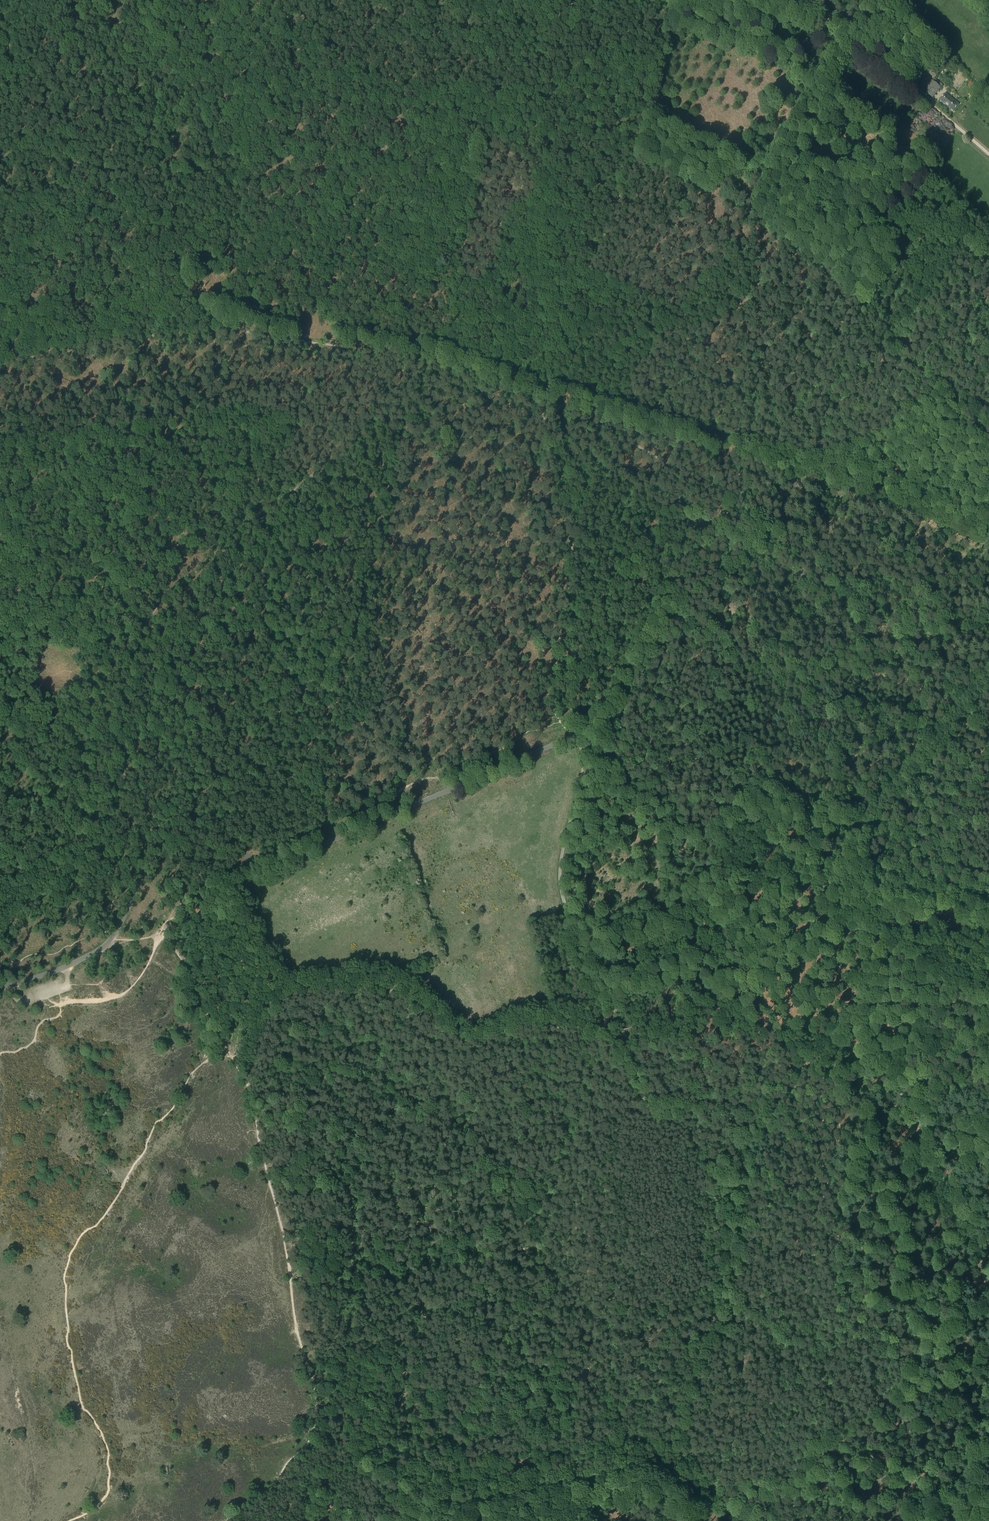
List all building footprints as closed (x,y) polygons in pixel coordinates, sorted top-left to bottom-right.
[(931,74),(935,78),(937,76),(939,72),(935,69),(934,68),(934,67),(933,68),(932,67),(929,72),(931,74)] [(942,76),(939,79),(944,84),(947,81),(942,76)] [(932,80),(923,90),(932,98),(941,87),(932,80)] [(945,93),(939,100),(953,112),(959,104),(945,93)]
